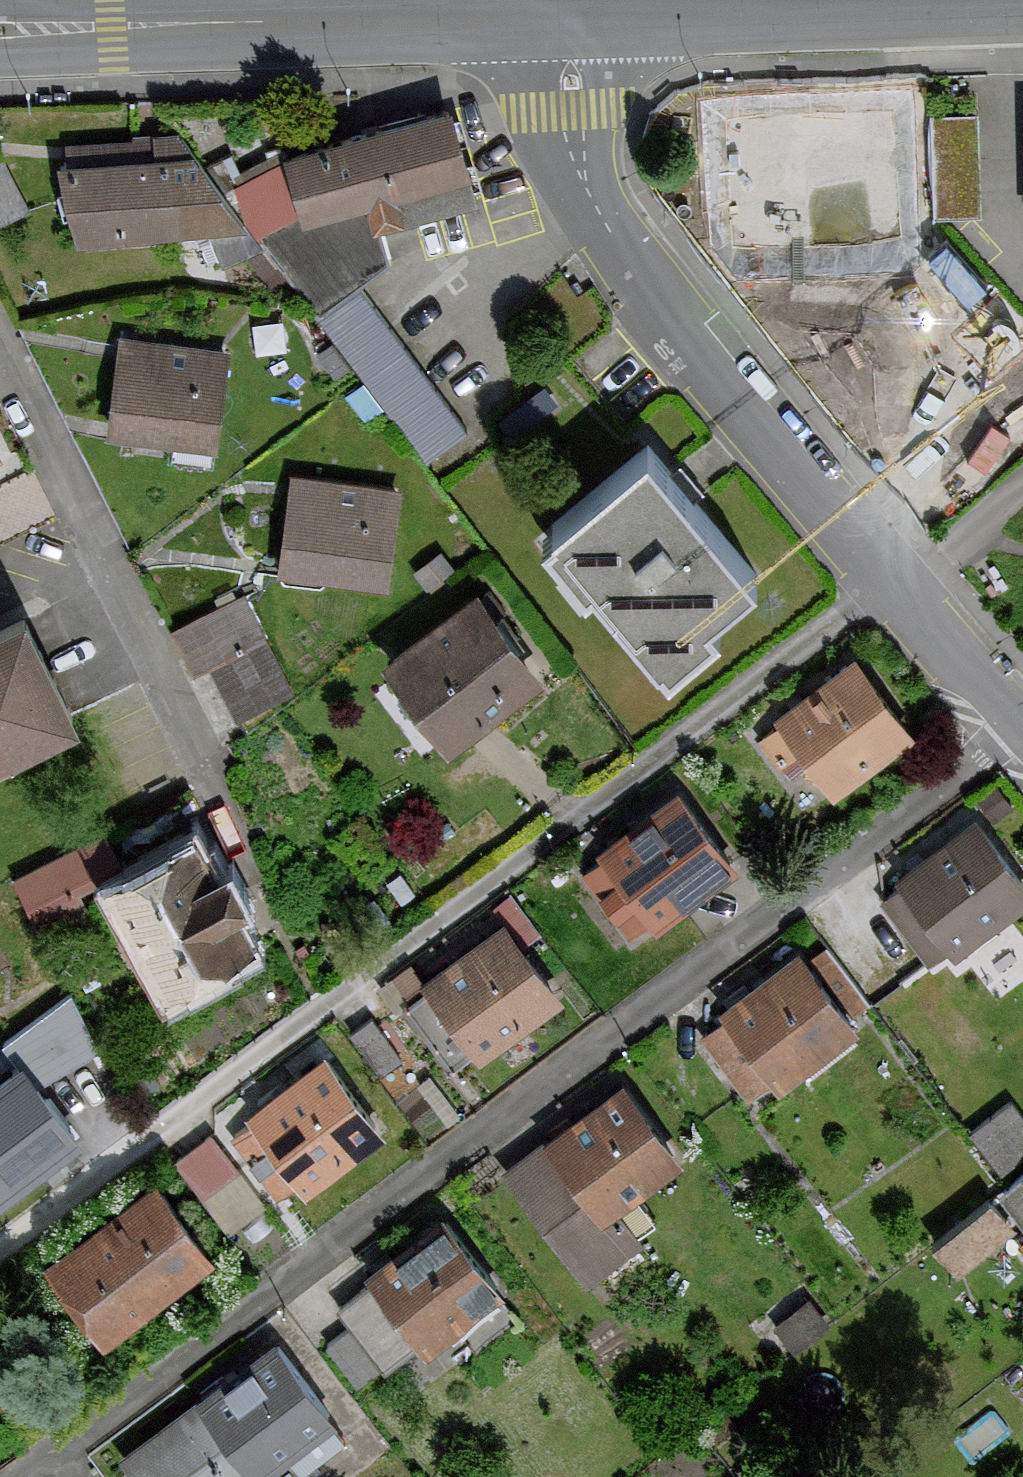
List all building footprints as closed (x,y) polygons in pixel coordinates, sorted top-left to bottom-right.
[(474,196),(448,103),(299,148),(220,183),(316,314),(358,283),(394,260),(374,223),(474,196)] [(877,128),(741,133),(744,209),(879,204),(877,128)] [(57,163),(77,237),(205,226),(222,263),(259,246),(180,132),(137,135),(66,141),(66,162),(57,163)] [(26,211),(0,157),(0,224),(26,211)] [(866,230),(803,279),(871,366),(933,318),(866,230)] [(316,314),(424,460),(466,429),(358,283),(316,314)] [(121,334),(109,431),(215,444),(226,347),(121,334)] [(666,471),(645,447),(540,535),(580,582),(590,573),(668,665),(717,624),(707,612),(752,574),(666,471)] [(290,471),(279,572),(384,584),(396,483),(290,471)] [(445,745),(538,675),(474,589),(380,658),(445,745)] [(241,593),(172,627),(193,669),(207,662),(235,718),(290,690),(241,593)] [(76,715),(23,609),(0,620),(0,754),(76,715)] [(852,653),(773,713),(833,792),(912,731),(852,653)] [(675,786),(596,847),(602,856),(581,872),(627,932),(647,917),(656,928),(737,866),(675,786)] [(895,874),(902,884),(881,900),(926,959),(947,943),(954,953),(1022,901),(1022,884),(972,816),(895,874)] [(77,890),(123,867),(104,830),(14,875),(42,931),(86,908),(77,890)] [(227,860),(214,866),(198,835),(106,881),(160,988),(252,942),(233,905),(246,898),(227,860)] [(500,919),(421,978),(426,985),(405,1001),(451,1062),(473,1046),(480,1056),(558,997),(500,919)] [(795,946),(719,1004),(727,1015),(700,1035),(747,1097),(773,1077),(779,1086),(857,1026),(795,946)] [(321,1051),(245,1111),(252,1119),(230,1137),(276,1195),(296,1180),(306,1193),(385,1131),(321,1051)] [(0,1081),(0,1185),(69,1132),(18,1067),(0,1081)] [(619,1078),(501,1167),(587,1282),(643,1239),(617,1205),(680,1157),(619,1078)] [(971,1133),(999,1170),(1022,1152),(1022,1116),(1012,1101),(971,1133)] [(179,1148),(231,1227),(271,1201),(219,1122),(179,1148)] [(998,1192),(1022,1223),(1022,1172),(998,1192)] [(153,1178),(43,1261),(103,1341),(213,1257),(153,1178)] [(989,1195),(932,1243),(955,1271),(1013,1224),(989,1195)] [(442,1210),(364,1271),(371,1280),(338,1306),(351,1323),(327,1342),(360,1385),(417,1340),(425,1351),(504,1289),(442,1210)] [(273,1337),(194,1397),(254,1475),(333,1415),(273,1337)] [(120,1454),(137,1476),(251,1476),(254,1475),(194,1397),(120,1454)]
